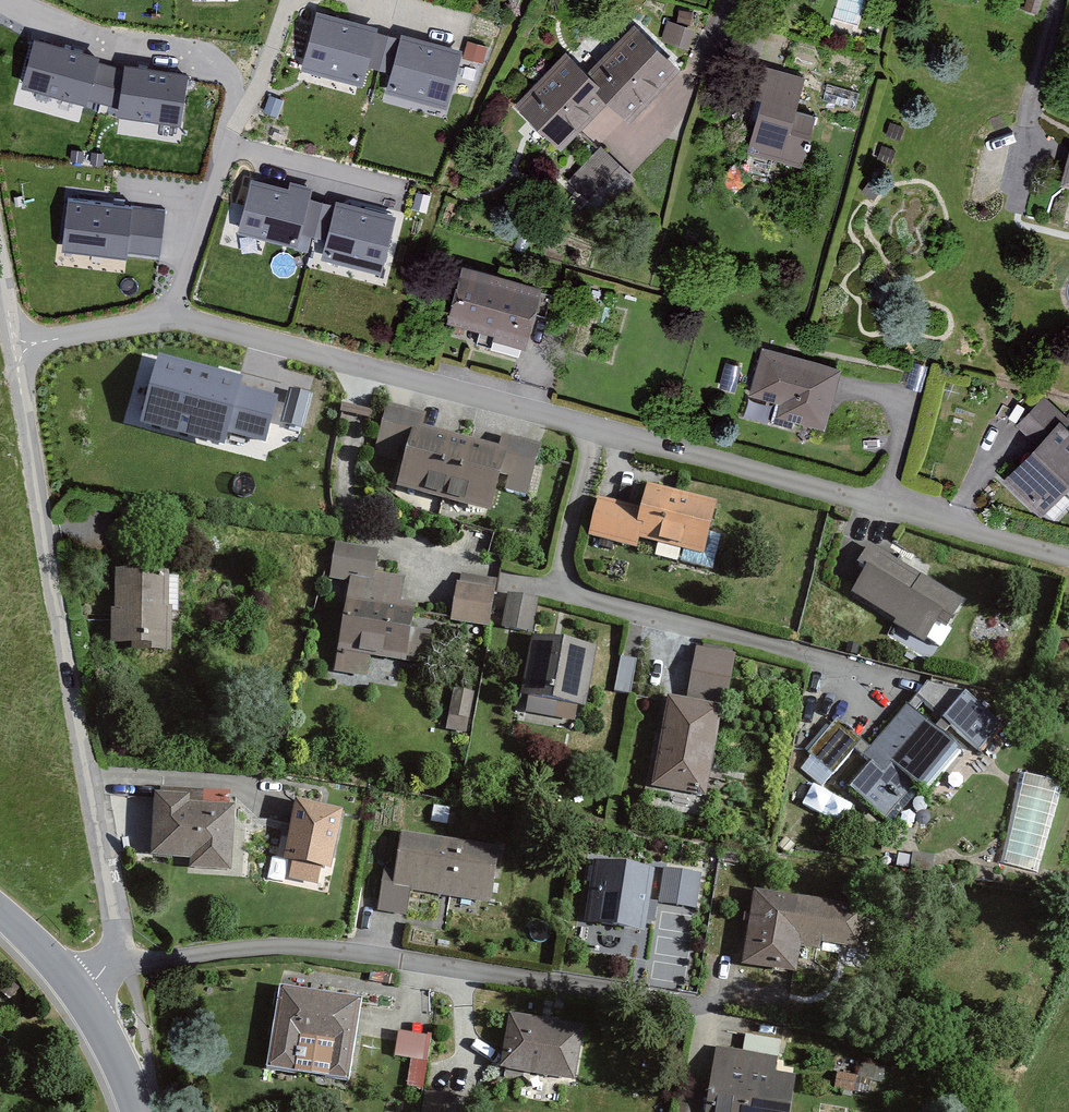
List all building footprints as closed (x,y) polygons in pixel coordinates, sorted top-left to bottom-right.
[(396,34),(325,16),(307,81),(368,97),(374,72),(387,75),(396,34)] [(685,43),(691,25),(670,17),(663,35),(685,43)] [(686,66),(642,21),(590,71),(601,83),(616,98),(634,116),(686,66)] [(114,48),(44,27),(26,85),(96,106),(98,99),(111,58),(114,48)] [(472,51),(396,34),(387,75),(399,78),(394,101),(458,116),(472,51)] [(571,52),(519,102),(565,148),(616,98),(601,83),(590,71),(571,52)] [(199,67),(128,57),(127,63),(121,106),(120,117),(190,127),(199,67)] [(127,63),(111,58),(98,99),(121,106),(127,63)] [(813,74),(769,62),(760,97),(768,99),(753,152),(808,166),(821,115),(804,110),(813,74)] [(648,180),(611,144),(575,180),(612,216),(648,180)] [(331,198),(259,181),(245,237),(301,251),(304,237),(321,241),(331,198)] [(405,215),(331,198),(321,241),(335,244),(331,258),(392,272),(405,215)] [(137,208),(69,199),(62,250),(125,259),(131,254),(137,208)] [(164,212),(137,208),(131,254),(158,257),(164,212)] [(549,282),(468,260),(452,319),(501,332),(500,337),(532,345),(549,282)] [(847,365),(769,345),(755,395),(786,404),(783,416),(830,429),(847,365)] [(253,385),(161,356),(140,423),(232,451),(237,436),(251,391),(253,385)] [(305,426),(311,393),(291,390),(285,422),(305,426)] [(286,400),(251,391),(237,436),(273,446),(286,400)] [(1021,425),(1043,445),(1010,479),(1048,515),(1068,493),(1068,419),(1067,417),(1068,414),(1068,409),(1051,392),(1021,425)] [(428,417),(394,407),(380,456),(411,465),(404,488),(499,516),(510,478),(512,478),(508,493),(530,499),(545,448),(509,438),(505,451),(425,428),(428,417)] [(653,482),(646,510),(603,498),(592,540),(641,553),(645,538),(711,556),(726,501),(653,482)] [(195,550),(146,542),(137,596),(169,601),(170,590),(188,593),(195,550)] [(381,551),(337,543),(330,582),(352,586),(335,678),(375,685),(378,665),(428,674),(435,636),(413,632),(417,609),(402,607),(407,581),(377,576),(381,551)] [(926,575),(875,545),(866,560),(875,565),(857,596),(903,622),(901,626),(931,643),(943,623),(954,629),(971,601),(928,576),(919,591),(917,589),(926,575)] [(465,577),(464,584),(460,584),(453,624),(494,630),(502,583),(465,577)] [(543,600),(510,595),(506,627),(538,632),(543,600)] [(608,645),(534,635),(525,697),(534,698),(532,716),(596,726),(608,645)] [(711,649),(706,648),(706,651),(699,650),(689,702),(728,710),(735,711),(747,651),(712,644),(711,649)] [(972,695),(934,686),(915,708),(907,704),(872,745),(878,751),(846,787),(888,823),(919,787),(931,797),(949,812),(987,766),(979,758),(1007,724),(972,695)] [(478,695),(457,692),(451,733),(472,737),(478,695)] [(689,702),(673,699),(656,789),(712,799),(728,710),(689,702)] [(838,723),(811,755),(838,778),(865,745),(838,723)] [(813,784),(805,802),(842,820),(851,802),(813,784)] [(196,797),(158,795),(155,859),(197,862),(196,871),(238,874),(242,810),(195,807),(196,797)] [(348,814),(302,803),(288,862),(298,864),(294,882),(322,888),(327,868),(335,870),(348,814)] [(501,852),(406,836),(399,874),(386,872),(379,914),(412,919),(417,891),(493,904),(501,852)] [(648,869),(589,863),(582,932),(642,938),(648,869)] [(695,876),(656,873),(654,907),(693,910),(695,876)] [(872,909),(760,892),(747,968),(803,977),(807,950),(826,953),(828,943),(866,949),(872,909)] [(368,1002),(285,989),(273,1067),(305,1072),(309,1042),(337,1047),(332,1077),(356,1081),(368,1002)] [(590,1030),(515,1018),(506,1072),(581,1083),(590,1030)] [(437,1040),(401,1034),(397,1059),(433,1065),(437,1040)] [(784,1042),(750,1038),(747,1053),(782,1057),(784,1042)] [(719,1051),(710,1111),(795,1111),(800,1078),(779,1075),(781,1060),(719,1051)] [(687,1088),(684,1111),(701,1111),(704,1090),(687,1088)]
